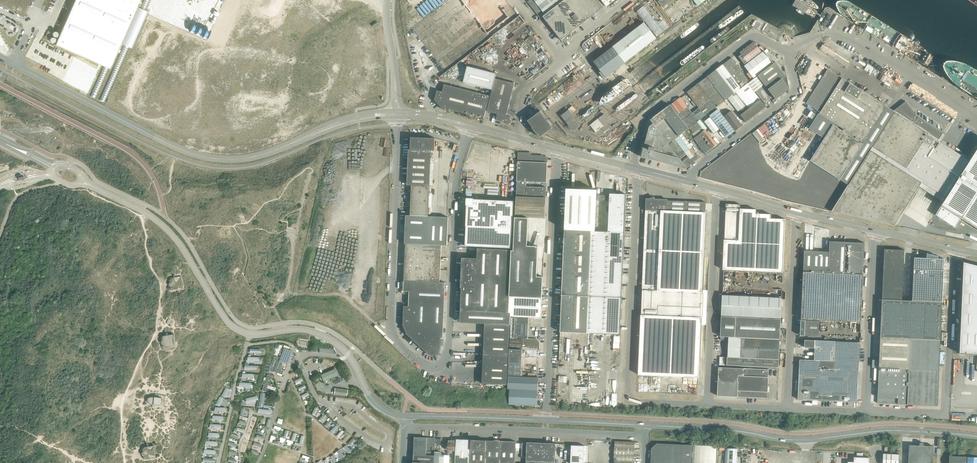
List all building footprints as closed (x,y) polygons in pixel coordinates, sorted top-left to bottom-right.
[(138,0),(73,0),(54,44),(76,54),(101,65),(103,66),(108,68),(121,41),(123,36),(138,0)] [(140,8),(145,10),(149,0),(143,0),(140,8)] [(528,2),(533,9),(540,17),(544,14),(545,14),(563,0),(530,0),(528,2)] [(577,16),(565,0),(564,0),(557,5),(561,10),(564,15),(568,20),(571,24),(575,29),(583,23),(577,16)] [(578,0),(565,0),(577,16),(583,23),(591,17),(578,0)] [(591,17),(599,11),(591,0),(578,0),(591,17)] [(650,1),(637,11),(657,36),(669,26),(650,1)] [(543,16),(546,21),(561,10),(557,5),(543,16)] [(123,36),(121,41),(122,41),(121,44),(124,45),(128,47),(131,48),(147,11),(145,10),(140,8),(137,7),(124,37),(123,36)] [(546,21),(549,24),(550,26),(564,15),(561,10),(546,21)] [(554,30),(568,20),(564,15),(550,26),(554,30)] [(758,28),(761,23),(753,18),(750,23),(758,28)] [(554,30),(557,35),(571,24),(568,20),(554,30)] [(656,38),(644,22),(612,47),(625,63),(641,50),(656,38)] [(561,40),(575,29),(571,24),(557,35),(561,40)] [(534,40),(531,36),(525,40),(528,45),(534,40)] [(754,42),(740,53),(747,62),(761,51),(754,42)] [(823,44),(819,51),(847,65),(850,58),(823,44)] [(128,47),(124,45),(99,100),(104,102),(128,47)] [(764,51),(744,66),(753,78),(773,63),(764,51)] [(587,64),(585,62),(582,58),(580,60),(579,57),(574,61),(580,69),(587,64)] [(732,58),(723,64),(741,88),(750,81),(732,58)] [(786,76),(775,62),(757,76),(768,89),(786,76)] [(723,65),(717,69),(711,74),(718,83),(714,85),(707,76),(699,83),(704,90),(711,98),(711,99),(715,104),(716,103),(718,106),(738,90),(741,88),(723,65)] [(103,66),(90,96),(95,98),(108,68),(103,66)] [(463,83),(492,90),(495,78),(497,74),(467,66),(463,83)] [(840,77),(827,69),(806,103),(819,111),(832,90),(840,77)] [(786,76),(768,89),(776,99),(789,89),(786,75),(786,76)] [(764,85),(758,76),(748,83),(755,92),(756,91),(765,103),(773,97),(764,85)] [(492,90),(487,111),(497,114),(496,120),(506,122),(506,123),(508,124),(511,122),(511,120),(510,120),(511,117),(506,116),(515,83),(495,78),(492,90)] [(819,113),(809,128),(824,138),(810,161),(820,167),(848,185),(832,211),(894,226),(894,225),(919,186),(921,182),(945,197),(946,198),(970,160),(940,142),(928,134),(928,133),(938,139),(943,133),(918,117),(917,118),(914,116),(915,114),(905,101),(893,111),(893,110),(888,107),(860,90),(842,78),(835,90),(819,114),(819,113)] [(704,90),(699,83),(689,90),(687,92),(699,108),(692,113),(680,97),(673,102),(670,105),(688,128),(708,113),(717,106),(715,104),(711,99),(711,98),(704,90)] [(746,122),(766,107),(753,90),(748,83),(728,98),(740,114),(740,115),(746,122)] [(443,109),(445,110),(445,108),(484,118),(490,95),(444,84),(442,91),(437,90),(435,98),(434,100),(436,101),(443,109)] [(688,128),(670,105),(670,104),(650,120),(653,123),(664,137),(667,141),(669,143),(688,128)] [(734,131),(717,109),(709,115),(726,137),(734,131)] [(568,110),(561,116),(573,130),(580,125),(577,122),(578,122),(577,120),(576,121),(568,110)] [(736,130),(742,125),(731,110),(725,115),(736,130)] [(540,137),(542,135),(552,128),(540,111),(539,112),(528,120),(533,127),(532,127),(534,130),(537,134),(537,133),(540,137)] [(595,131),(604,125),(609,121),(607,118),(608,118),(607,116),(606,117),(604,114),(599,119),(590,125),(595,131)] [(704,120),(713,132),(718,128),(709,116),(704,120)] [(649,126),(647,133),(664,137),(653,123),(649,126)] [(697,123),(689,129),(693,133),(701,127),(697,123)] [(705,153),(717,144),(705,129),(694,138),(705,153)] [(692,139),(686,130),(681,134),(688,142),(692,139)] [(647,133),(646,139),(658,142),(663,144),(667,141),(664,137),(647,133)] [(435,151),(435,138),(411,137),(410,149),(408,149),(407,185),(412,185),(410,215),(428,216),(431,150),(435,151)] [(650,159),(653,160),(654,160),(658,142),(646,139),(641,156),(650,159)] [(687,167),(700,158),(697,154),(695,155),(691,148),(685,152),(684,150),(675,139),(669,144),(687,167)] [(659,161),(661,162),(664,163),(669,145),(669,143),(667,141),(663,144),(659,161)] [(654,160),(656,160),(658,161),(659,161),(663,144),(658,142),(654,160)] [(664,163),(667,163),(670,164),(671,164),(674,151),(669,145),(664,163)] [(935,215),(955,227),(961,218),(976,228),(976,149),(970,160),(946,198),(935,215)] [(518,152),(517,181),(547,182),(547,162),(546,162),(547,157),(542,157),(542,156),(530,156),(530,153),(524,153),(524,152),(518,152)] [(676,166),(679,166),(681,167),(686,168),(687,167),(678,156),(676,166)] [(305,171),(302,170),(301,174),(300,174),(299,179),(307,180),(308,175),(308,174),(308,172),(305,171)] [(738,183),(749,185),(752,173),(739,170),(737,177),(740,177),(738,183)] [(517,182),(516,196),(526,196),(526,187),(526,182),(517,182)] [(279,191),(276,200),(277,200),(280,192),(287,187),(279,191)] [(526,196),(546,197),(546,187),(526,187),(526,196)] [(562,291),(560,330),(560,331),(620,334),(623,268),(624,251),(624,248),(624,233),(625,224),(625,219),(625,216),(626,194),(610,193),(610,196),(609,213),(608,232),(595,231),(597,190),(566,189),(562,291)] [(299,192),(296,192),(296,196),(294,195),(293,200),(301,202),(302,197),(302,195),(302,194),(299,193),(299,192)] [(546,197),(526,196),(516,196),(515,216),(532,217),(545,217),(546,197)] [(640,340),(638,374),(650,375),(698,377),(701,317),(702,317),(701,322),(702,322),(706,322),(707,322),(707,313),(707,312),(701,312),(701,306),(702,306),(707,302),(708,293),(703,292),(702,292),(706,203),(706,202),(667,200),(667,199),(654,199),(654,197),(651,198),(649,199),(646,198),(646,210),(645,210),(645,213),(645,214),(645,220),(644,239),(644,245),(644,254),(643,260),(643,261),(643,273),(643,274),(642,280),(642,282),(642,289),(642,299),(641,305),(641,309),(641,314),(640,340)] [(512,248),(514,201),(467,199),(467,204),(465,246),(512,248)] [(740,204),(737,204),(726,203),(724,240),(723,269),(783,272),(785,219),(770,218),(771,214),(756,213),(756,209),(740,209),(740,204)] [(916,215),(914,220),(927,226),(929,220),(923,220),(922,222),(920,222),(920,217),(923,217),(921,216),(922,213),(919,213),(919,210),(921,211),(927,211),(924,210),(921,209),(918,208),(916,214),(916,215)] [(241,218),(244,221),(243,222),(244,222),(246,220),(247,221),(245,223),(243,223),(244,224),(245,223),(248,222),(246,220),(249,217),(250,216),(249,215),(248,215),(247,214),(248,214),(246,212),(244,211),(239,215),(240,216),(239,217),(240,218),(241,218)] [(280,214),(273,213),(271,222),(278,224),(280,214)] [(410,215),(406,215),(406,216),(405,223),(405,229),(404,242),(404,243),(405,243),(423,244),(441,245),(442,245),(447,245),(448,225),(448,218),(448,217),(428,216),(410,215)] [(512,250),(509,296),(512,296),(529,297),(542,297),(543,276),(537,276),(538,246),(527,246),(528,218),(515,217),(513,250),(512,250)] [(192,221),(187,225),(193,232),(198,228),(192,221)] [(801,319),(860,322),(861,322),(863,273),(864,242),(849,242),(829,241),(829,251),(804,250),(803,271),(801,319)] [(542,297),(529,297),(512,296),(509,296),(512,250),(478,248),(477,258),(462,258),(461,288),(462,288),(460,310),(460,322),(485,324),(510,325),(510,324),(510,316),(541,318),(542,297)] [(914,257),(914,258),(914,261),(914,265),(914,268),(914,269),(943,270),(944,259),(938,258),(938,256),(927,254),(927,258),(914,257)] [(959,354),(976,354),(976,266),(963,262),(963,265),(962,295),(962,296),(961,325),(960,326),(960,345),(959,354)] [(229,268),(225,271),(229,278),(234,274),(236,272),(234,270),(235,269),(233,267),(230,269),(229,268)] [(942,302),(943,270),(914,269),(914,272),(913,275),(913,279),(913,282),(913,286),(913,289),(913,293),(912,296),(912,300),(942,302)] [(170,287),(169,289),(171,290),(171,291),(172,291),(173,291),(183,290),(181,276),(171,278),(170,278),(170,279),(169,279),(168,281),(169,282),(169,283),(168,283),(168,284),(168,285),(168,286),(169,287),(170,287)] [(404,305),(403,311),(403,326),(404,326),(407,333),(406,334),(428,354),(429,354),(429,355),(430,355),(431,355),(432,355),(432,356),(433,356),(434,355),(435,355),(436,355),(437,355),(437,354),(438,354),(438,353),(439,353),(439,352),(440,351),(440,350),(440,349),(440,348),(441,338),(443,338),(445,282),(440,282),(422,282),(404,281),(403,291),(409,291),(409,306),(404,305)] [(285,295),(276,293),(275,302),(284,304),(285,295)] [(781,318),(782,298),(764,297),(722,295),(721,315),(763,317),(781,318)] [(882,299),(881,325),(880,340),(879,367),(877,403),(937,406),(940,340),(942,302),(912,300),(902,300),(892,299),(882,299)] [(251,308),(251,319),(266,319),(266,309),(251,308)] [(186,313),(185,325),(197,325),(198,314),(186,313)] [(721,316),(721,317),(720,336),(729,337),(728,349),(728,354),(728,357),(727,357),(726,365),(778,367),(781,319),(763,318),(721,316)] [(529,338),(528,338),(529,318),(515,317),(514,338),(523,338),(523,347),(539,347),(540,342),(537,338),(531,338),(530,339),(529,338)] [(171,327),(173,321),(167,319),(165,325),(171,327)] [(819,321),(801,320),(800,326),(800,335),(819,336),(819,321)] [(510,325),(485,324),(484,334),(509,335),(510,325)] [(161,347),(163,349),(164,349),(165,349),(175,348),(173,334),(163,336),(162,336),(161,337),(160,339),(161,340),(161,341),(160,341),(160,342),(160,343),(160,344),(161,344),(161,345),(162,345),(161,347)] [(509,335),(484,334),(484,344),(509,345),(509,335)] [(522,339),(510,338),(510,349),(522,349),(522,339)] [(834,371),(834,361),(835,351),(835,341),(815,340),(814,360),(799,359),(799,369),(834,371)] [(860,342),(835,341),(835,351),(860,352),(860,342)] [(509,345),(484,344),(483,353),(508,354),(509,345)] [(280,358),(279,361),(287,364),(287,362),(291,351),(290,351),(288,350),(283,349),(280,358)] [(522,362),(522,349),(509,349),(509,362),(522,362)] [(835,351),(834,361),(859,362),(860,352),(835,351)] [(483,353),(483,354),(483,363),(508,364),(508,354),(483,353)] [(281,369),(283,363),(275,360),(274,363),(272,362),(271,364),(268,363),(265,372),(268,373),(269,370),(281,375),(283,370),(281,369)] [(834,371),(859,372),(859,362),(834,361),(834,371)] [(521,375),(522,362),(509,362),(508,375),(521,375)] [(508,364),(483,363),(482,383),(507,385),(508,364)] [(764,397),(764,398),(767,398),(768,391),(769,391),(769,387),(768,387),(769,369),(718,367),(717,396),(737,397),(737,395),(764,397)] [(323,381),(330,378),(331,380),(332,379),(334,384),(340,382),(338,377),(334,379),(333,377),(337,375),(334,369),(320,375),(323,381)] [(822,400),(836,401),(857,402),(859,372),(834,371),(799,369),(798,399),(822,400)] [(262,390),(273,394),(275,391),(267,388),(270,378),(264,376),(261,384),(264,384),(262,390)] [(537,405),(538,377),(508,376),(507,389),(510,389),(509,404),(537,405)] [(334,388),(334,394),(346,396),(349,396),(349,390),(347,390),(334,388)] [(164,407),(166,395),(155,394),(154,394),(153,394),(153,395),(153,397),(148,396),(145,398),(145,401),(146,404),(151,405),(151,407),(151,408),(152,408),(152,409),(153,409),(154,409),(166,411),(167,408),(164,407)] [(414,454),(435,455),(435,452),(435,438),(414,437),(414,454)] [(456,439),(455,462),(469,462),(470,439),(456,439)] [(471,439),(470,462),(485,462),(486,440),(471,439)] [(485,462),(500,462),(501,441),(486,440),(485,462)] [(508,441),(501,441),(500,462),(515,462),(516,442),(515,442),(508,441)] [(526,456),(526,462),(555,462),(556,443),(552,443),(548,443),(527,442),(527,443),(522,443),(521,456),(526,456)] [(908,462),(932,462),(933,453),(933,446),(924,445),(924,443),(923,442),(920,442),(919,443),(919,445),(909,445),(908,462)] [(694,445),(657,443),(656,443),(651,448),(651,462),(693,462),(694,445)] [(154,445),(143,447),(142,447),(142,448),(141,450),(142,451),(141,452),(141,453),(140,453),(140,454),(141,454),(141,455),(141,456),(142,456),(143,456),(142,457),(143,459),(144,459),(144,460),(145,460),(155,459),(154,445)] [(571,445),(570,462),(584,462),(585,445),(571,445)] [(695,445),(694,445),(693,462),(717,462),(718,446),(695,445)] [(724,462),(736,462),(737,448),(725,448),(724,462)] [(229,458),(228,461),(237,462),(239,456),(236,455),(237,451),(229,450),(229,453),(235,454),(234,459),(229,458)] [(434,462),(454,462),(454,460),(449,460),(450,455),(439,454),(439,452),(435,452),(435,455),(434,462)] [(882,462),(899,462),(899,454),(883,453),(882,462)] [(435,455),(414,454),(413,462),(434,462),(435,455)]
